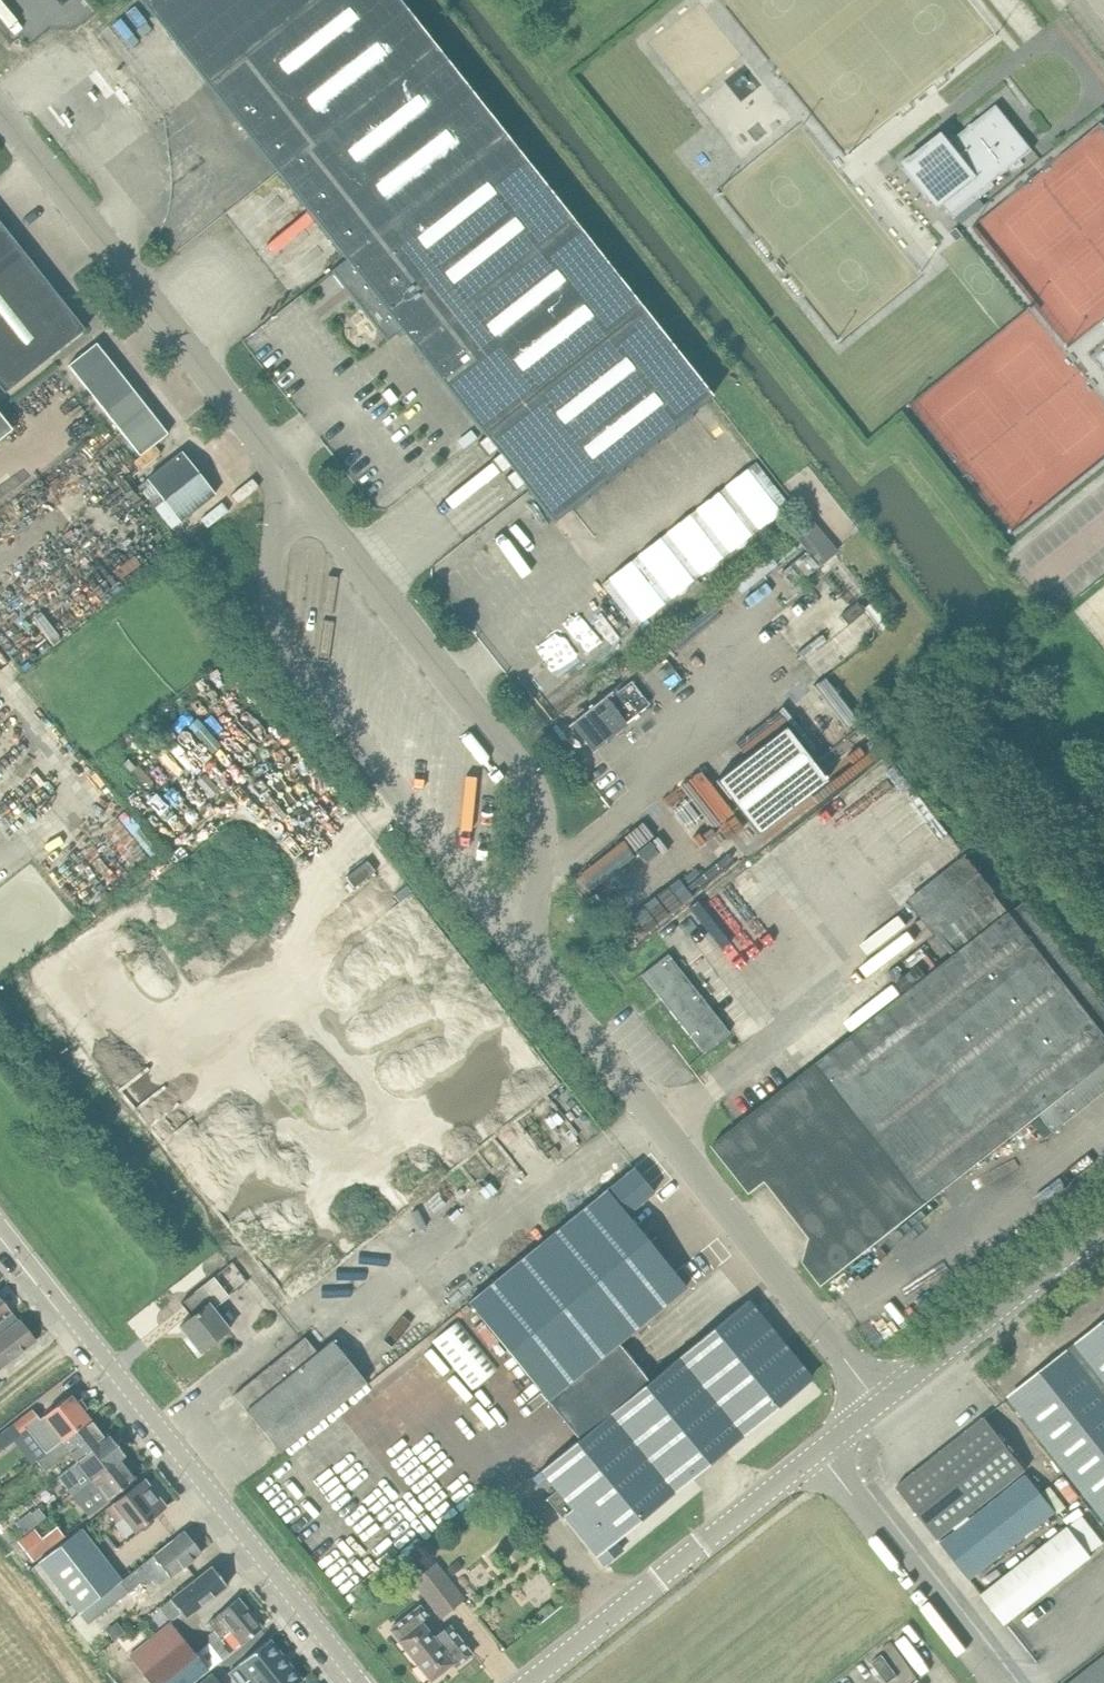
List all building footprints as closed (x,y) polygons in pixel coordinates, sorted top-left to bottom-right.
[(398,0),(141,0),(346,260),(333,271),(388,341),(402,330),(553,522),(712,397),(398,0)] [(954,218),(995,185),(992,182),(1004,173),(1005,174),(1009,172),(1007,170),(1032,150),(997,106),(973,126),(971,124),(968,127),(969,128),(957,138),(952,133),(947,137),(943,132),(903,164),(938,207),(943,203),(954,218)] [(22,250),(0,222),(0,267),(22,250)] [(85,330),(22,250),(0,267),(0,387),(5,393),(85,330)] [(140,456),(168,434),(96,343),(79,357),(68,365),(104,411),(140,456)] [(13,430),(0,414),(0,440),(13,430)] [(738,442),(754,453),(762,442),(746,431),(738,442)] [(180,522),(215,494),(182,452),(138,487),(154,507),(163,500),(180,522)] [(26,467),(3,483),(10,493),(33,478),(26,467)] [(737,533),(745,543),(778,517),(770,507),(737,533)] [(764,552),(775,566),(791,554),(780,540),(764,552)] [(821,574),(840,553),(829,543),(810,563),(821,574)] [(111,544),(91,563),(118,591),(138,572),(111,544)] [(885,617),(899,606),(890,595),(876,606),(874,603),(865,611),(881,631),(890,624),(885,617)] [(646,607),(601,640),(610,652),(655,620),(646,607)] [(560,688),(573,679),(553,651),(540,660),(560,688)] [(583,675),(589,659),(576,654),(570,670),(583,675)] [(585,712),(567,726),(568,727),(572,724),(592,750),(610,736),(625,724),(650,705),(631,681),(613,695),(611,692),(604,697),(585,712)] [(785,728),(717,781),(758,835),(827,781),(785,728)] [(272,746),(282,761),(295,752),(284,738),(272,746)] [(695,813),(713,798),(705,788),(687,804),(695,813)] [(608,873),(655,830),(647,821),(600,863),(608,873)] [(743,833),(723,851),(735,864),(755,846),(743,833)] [(957,953),(1009,912),(965,856),(908,900),(937,936),(941,932),(957,953)] [(668,873),(645,891),(652,899),(675,881),(668,873)] [(656,899),(662,918),(688,909),(681,890),(656,899)] [(816,1064),(712,1146),(750,1194),(766,1181),(810,1238),(804,1262),(822,1286),(1040,1114),(1054,1132),(1103,1093),(1103,1001),(1024,899),(1009,912),(957,953),(816,1064)] [(703,1053),(730,1033),(668,954),(641,975),(703,1053)] [(842,1021),(893,988),(887,978),(836,1012),(842,1021)] [(529,1044),(544,1058),(553,1048),(538,1035),(529,1044)] [(487,1160),(497,1152),(481,1133),(471,1142),(487,1160)] [(617,1182),(468,1303),(547,1400),(578,1438),(579,1439),(649,1381),(649,1380),(618,1342),(685,1287),(626,1215),(654,1192),(634,1168),(617,1182)] [(247,1253),(232,1261),(241,1278),(256,1270),(247,1253)] [(200,1353),(217,1339),(229,1330),(213,1309),(229,1297),(214,1277),(197,1290),(181,1303),(192,1317),(179,1327),(200,1353)] [(11,1312),(0,1298),(0,1321),(11,1312)] [(579,1439),(540,1470),(557,1490),(547,1499),(562,1518),(564,1516),(590,1548),(604,1565),(622,1550),(614,1540),(811,1378),(811,1377),(784,1343),(748,1300),(649,1381),(579,1439)] [(11,1312),(0,1321),(0,1369),(18,1355),(36,1342),(22,1325),(20,1326),(18,1323),(20,1321),(19,1321),(18,1321),(11,1312)] [(471,1390),(498,1368),(457,1320),(431,1342),(471,1390)] [(1010,1398),(1103,1518),(1103,1324),(1010,1398)] [(262,1395),(296,1443),(387,1380),(353,1332),(262,1395)] [(27,1430),(46,1453),(63,1440),(63,1441),(90,1420),(70,1395),(53,1409),(40,1420),(33,1411),(15,1425),(14,1423),(0,1434),(0,1451),(27,1430)] [(373,1407),(311,1456),(346,1500),(408,1451),(373,1407)] [(938,1539),(956,1524),(1025,1470),(984,1418),(897,1486),(938,1539)] [(46,1454),(36,1461),(44,1471),(61,1457),(69,1451),(77,1460),(78,1461),(105,1439),(90,1419),(90,1420),(46,1454)] [(74,1495),(120,1459),(124,1455),(109,1436),(105,1439),(78,1461),(59,1476),(74,1495)] [(442,1447),(330,1533),(364,1578),(476,1491),(442,1447)] [(108,1500),(135,1479),(120,1459),(74,1495),(81,1504),(99,1489),(108,1500)] [(969,1578),(1055,1510),(1027,1475),(941,1542),(969,1578)] [(148,1522),(158,1514),(166,1508),(143,1480),(126,1493),(117,1500),(106,1509),(116,1522),(122,1518),(134,1534),(148,1522)] [(57,1528),(50,1519),(32,1533),(46,1551),(78,1525),(72,1517),(57,1528)] [(1005,1624),(1023,1611),(1090,1557),(1089,1555),(1102,1545),(1081,1518),(982,1595),(1005,1624)] [(79,1614),(121,1580),(81,1529),(39,1563),(79,1614)] [(32,1560),(45,1550),(30,1531),(17,1541),(32,1560)] [(171,1577),(184,1567),(201,1553),(184,1531),(143,1564),(121,1580),(79,1614),(88,1623),(141,1582),(142,1583),(145,1584),(151,1579),(154,1583),(159,1584),(170,1575),(171,1577)] [(441,1618),(464,1599),(436,1564),(413,1583),(441,1618)] [(186,1619),(227,1586),(212,1567),(195,1580),(185,1588),(159,1608),(169,1621),(180,1612),(186,1619)] [(146,1598),(130,1611),(140,1623),(155,1610),(146,1598)] [(218,1615),(209,1622),(215,1630),(210,1635),(209,1643),(215,1651),(226,1643),(221,1637),(229,1631),(241,1644),(244,1642),(261,1628),(238,1599),(220,1612),(218,1615)] [(432,1636),(420,1621),(428,1615),(420,1606),(390,1630),(418,1666),(419,1670),(424,1676),(427,1677),(430,1681),(452,1664),(455,1668),(472,1654),(448,1624),(432,1636)] [(173,1625),(131,1658),(151,1682),(190,1682),(208,1668),(221,1659),(215,1651),(209,1643),(196,1653),(173,1625)] [(239,1663),(253,1680),(249,1682),(300,1682),(303,1681),(293,1668),(269,1639),(239,1663)] [(1076,1678),(1069,1682),(1103,1682),(1103,1655),(1076,1678)] [(200,1682),(219,1682),(212,1674),(200,1682)]
